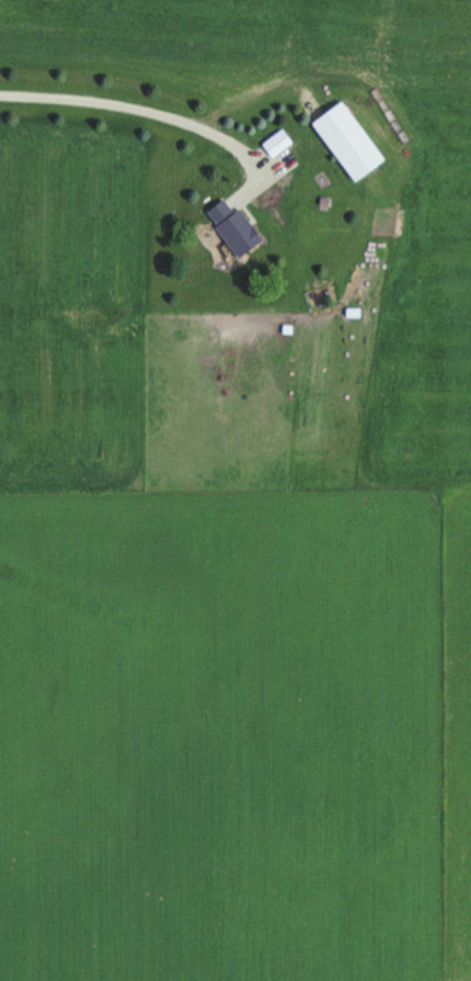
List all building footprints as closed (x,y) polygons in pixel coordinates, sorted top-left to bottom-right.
[(320,128),(361,186),(387,168),(346,109),(320,128)] [(272,160),(294,145),(283,130),(261,145),(272,160)] [(211,218),(243,264),(268,246),(245,214),(238,219),(228,205),(211,218)]
